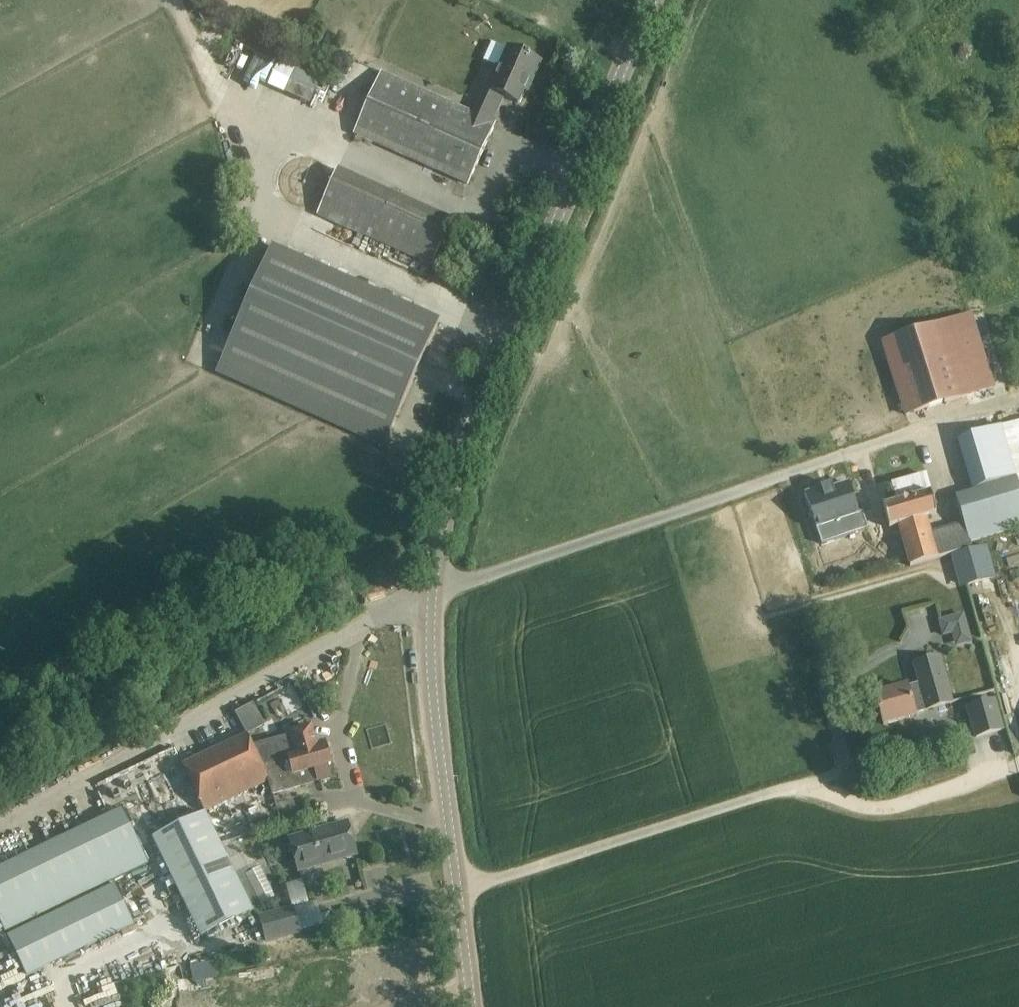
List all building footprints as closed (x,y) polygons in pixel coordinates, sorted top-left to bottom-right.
[(243,77),(277,85),(283,56),(249,48),(243,77)] [(475,112),(492,120),(503,96),(518,102),(528,80),(531,81),(541,61),(527,55),(526,56),(509,48),(499,68),(496,67),(475,112)] [(288,88),(318,102),(329,79),(299,65),(288,88)] [(496,123),(382,71),(353,136),(468,187),(496,123)] [(432,266),(453,221),(338,170),(317,216),(432,266)] [(271,249),(217,370),(385,444),(439,324),(271,249)] [(943,325),(882,345),(906,417),(967,397),(946,334),(943,325)] [(972,325),(946,334),(967,397),(993,388),(972,325)] [(955,496),(969,542),(1018,528),(1018,422),(957,440),(972,491),(955,496)] [(832,486),(806,495),(818,529),(823,545),(851,535),(868,529),(862,512),(858,513),(849,486),(834,491),(832,486)] [(900,527),(911,566),(938,558),(927,519),(937,516),(931,494),(884,507),(890,528),(899,526),(900,527)] [(996,579),(987,546),(951,556),(960,589),(996,579)] [(939,622),(942,635),(968,628),(964,615),(939,622)] [(912,664),(918,685),(908,687),(876,696),(884,725),(916,715),(916,713),(953,703),(940,656),(912,664)] [(968,708),(976,738),(1006,729),(997,699),(968,708)] [(239,710),(246,727),(262,721),(255,704),(239,710)] [(182,766),(206,813),(268,783),(272,796),(316,783),(331,779),(328,766),(331,765),(324,744),(317,746),(311,727),(290,733),(291,737),(257,747),(249,735),(182,766)] [(141,849),(123,810),(0,868),(0,925),(3,932),(148,863),(141,849)] [(221,847),(206,814),(154,839),(202,938),(254,913),(228,859),(221,847)] [(356,855),(347,824),(290,840),(299,871),(356,855)] [(255,902),(277,892),(253,835),(231,844),(255,902)] [(7,937),(27,978),(134,925),(114,885),(7,937)] [(299,933),(293,910),(261,919),(267,942),(299,933)] [(196,981),(219,974),(215,960),(192,966),(196,981)]
